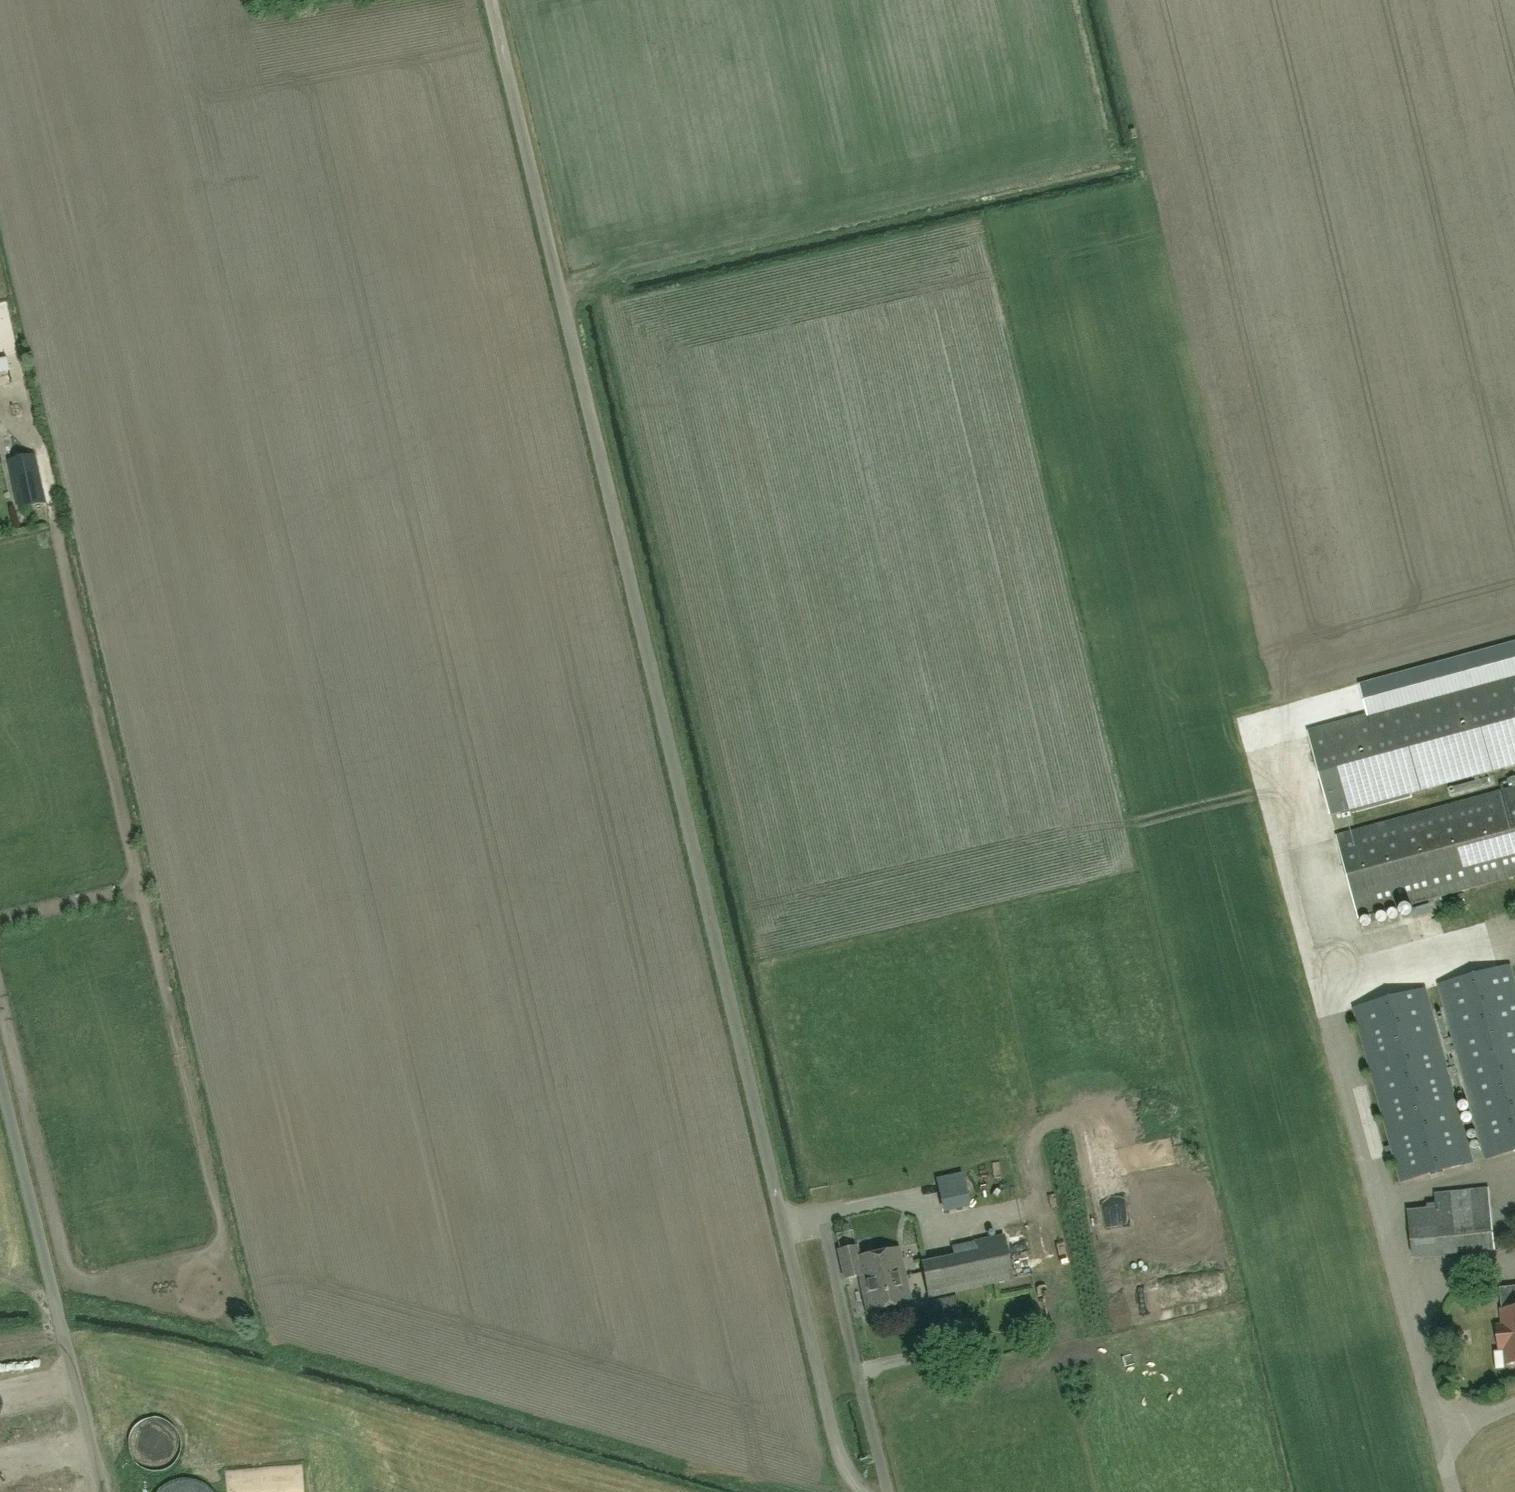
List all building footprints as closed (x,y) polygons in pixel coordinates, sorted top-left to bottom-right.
[(48,482),(42,455),(9,462),(19,508),(42,503),(38,484),(48,482)] [(1514,677),(1514,641),(1359,683),(1368,716),(1514,677)] [(1309,733),(1331,813),(1514,763),(1514,677),(1368,716),(1309,733)] [(1337,837),(1359,918),(1514,875),(1514,789),(1337,837)] [(1511,966),(1439,986),(1486,1159),(1514,1151),(1514,982),(1511,966)] [(1471,1163),(1424,990),(1355,1009),(1402,1182),(1471,1163)] [(962,1175),(938,1179),(946,1214),(969,1209),(962,1175)] [(1496,1251),(1496,1243),(1490,1189),(1434,1195),(1436,1210),(1409,1212),(1413,1259),(1496,1251)] [(954,1262),(924,1268),(930,1297),(984,1286),(1013,1280),(1007,1251),(1004,1237),(975,1243),(951,1248),(954,1262)] [(845,1279),(862,1275),(870,1313),(911,1305),(899,1248),(859,1257),(857,1247),(839,1251),(845,1279)] [(1507,1365),(1514,1364),(1514,1309),(1502,1310),(1504,1327),(1498,1328),(1500,1348),(1513,1347),(1514,1363),(1507,1363),(1507,1365)] [(136,1465),(145,1471),(155,1473),(166,1470),(174,1464),(180,1455),(182,1445),(179,1435),(173,1426),(164,1420),(154,1419),(144,1421),(135,1427),(129,1436),(127,1446),(130,1457),(136,1465)] [(212,1488),(203,1481),(191,1478),(180,1478),(169,1482),(160,1488),(157,1491),(215,1491),(212,1488)]
